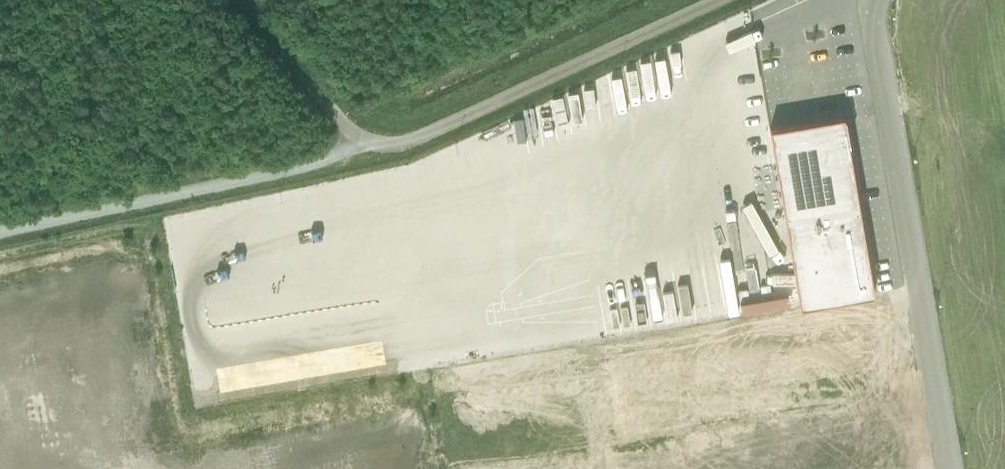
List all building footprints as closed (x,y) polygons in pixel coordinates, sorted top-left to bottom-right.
[(803,122),(770,128),(801,307),(876,294),(846,122),(804,129),(803,122)]
